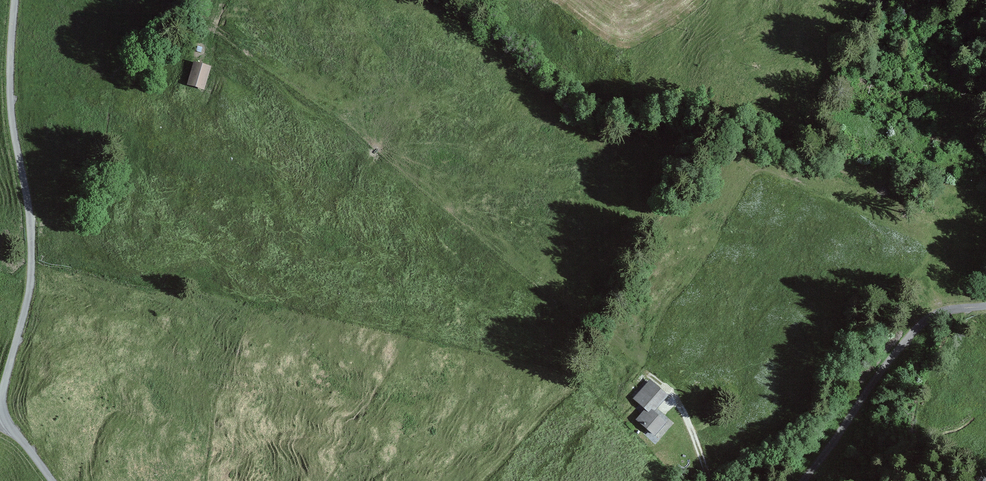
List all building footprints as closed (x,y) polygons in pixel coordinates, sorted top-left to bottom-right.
[(209,68),(191,63),(184,86),(202,91),(209,68)] [(667,398),(648,381),(631,400),(644,411),(634,422),(652,437),(664,423),(653,413),(667,398)]
